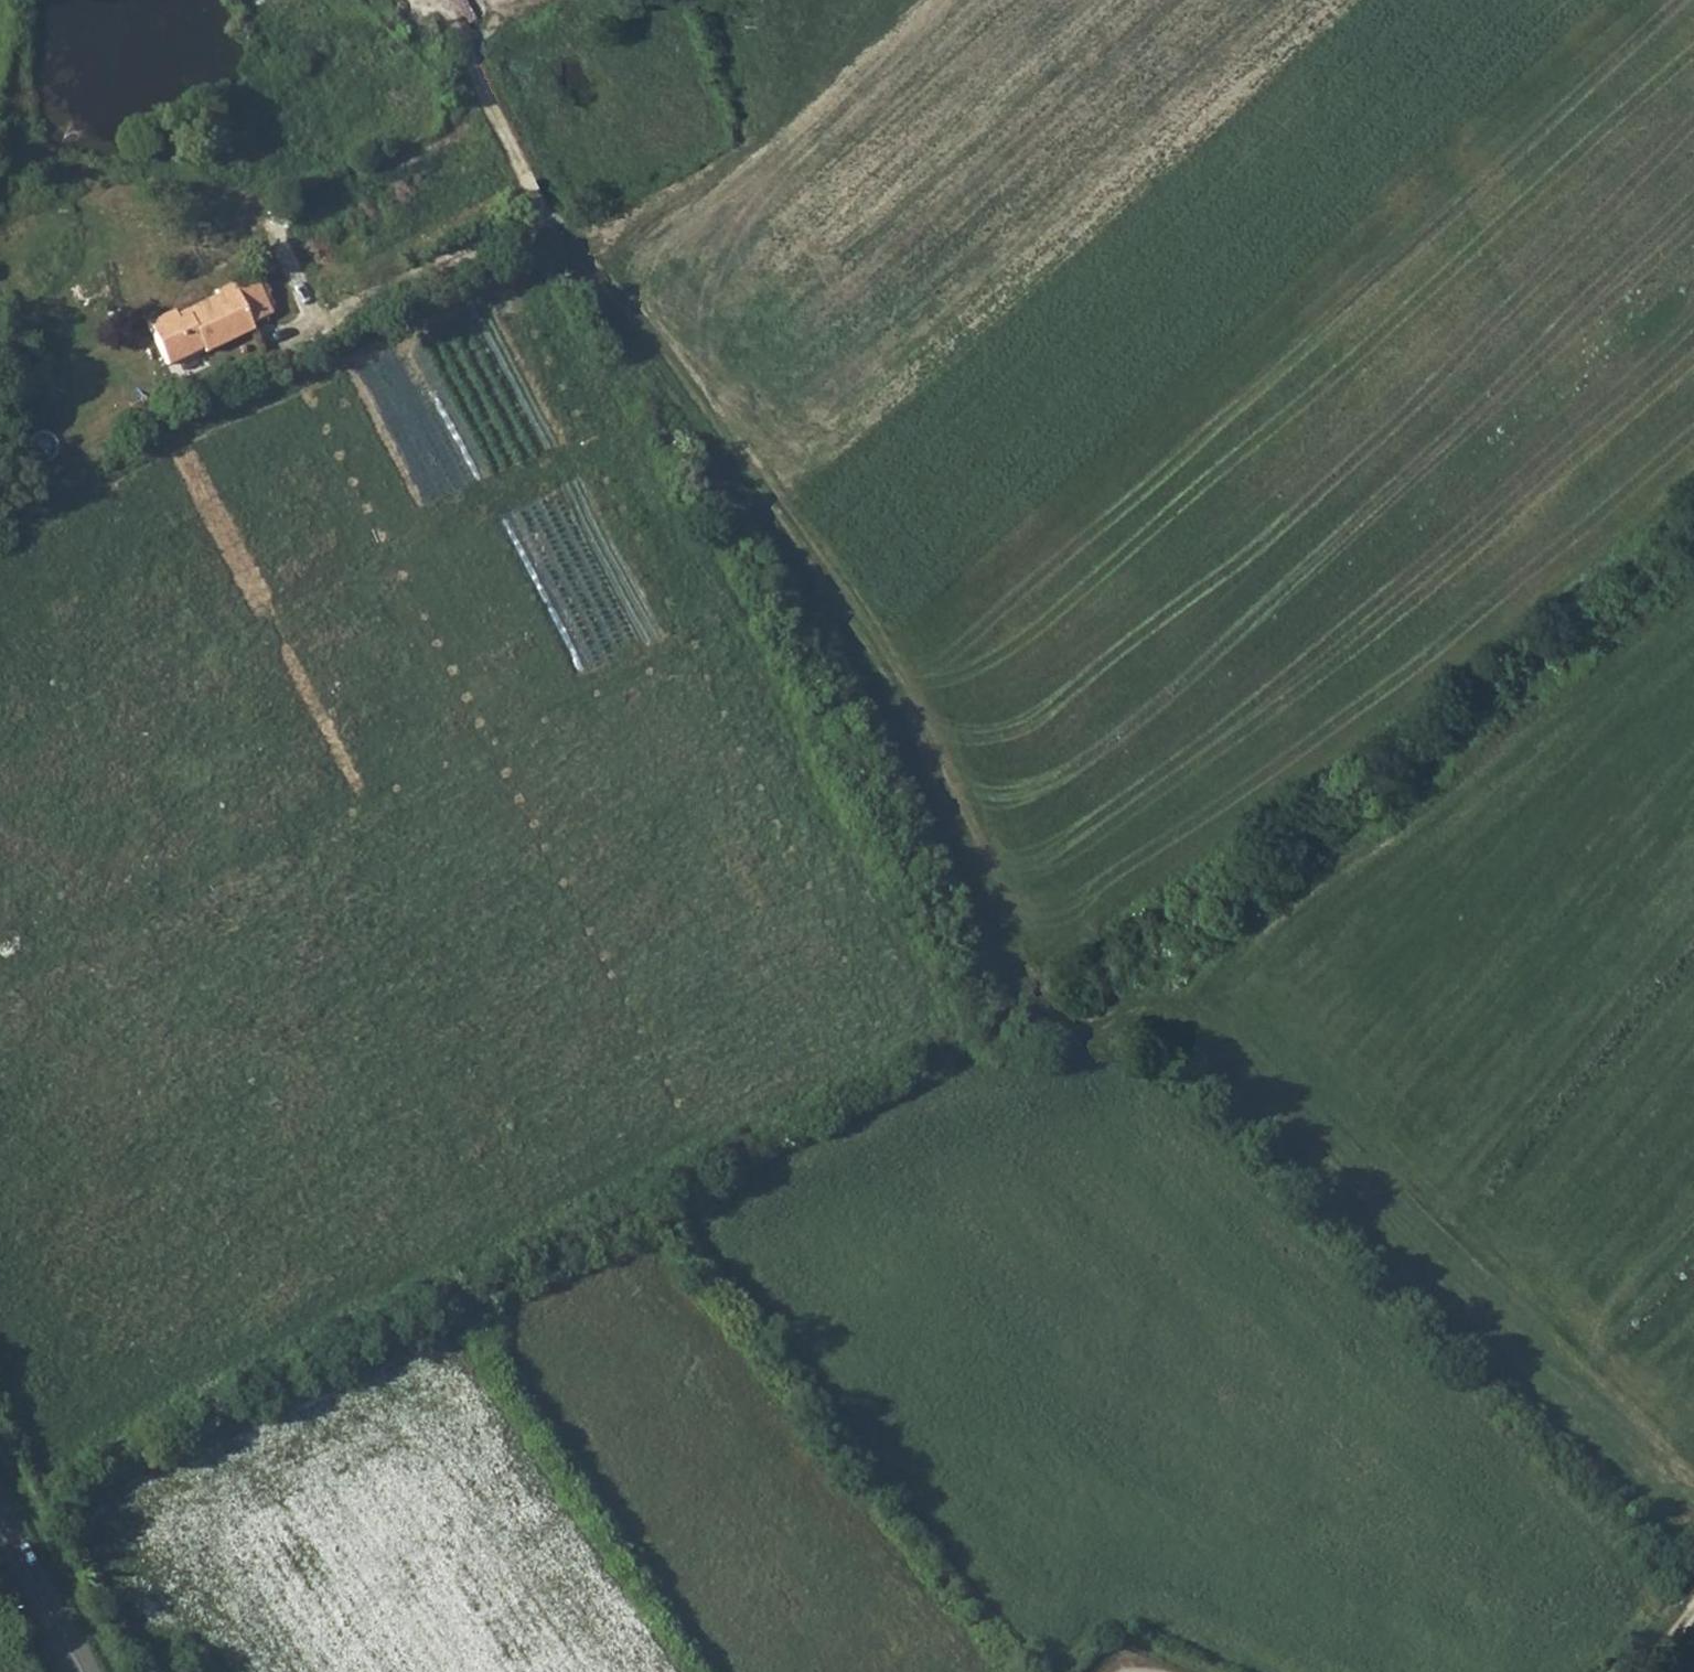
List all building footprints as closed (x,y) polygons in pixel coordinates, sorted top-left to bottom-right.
[(257,278),(234,287),(253,327),(273,313),(257,278)] [(253,327),(234,287),(232,284),(211,294),(212,297),(146,329),(165,367),(200,351),(203,356),(255,333),(253,327)]
